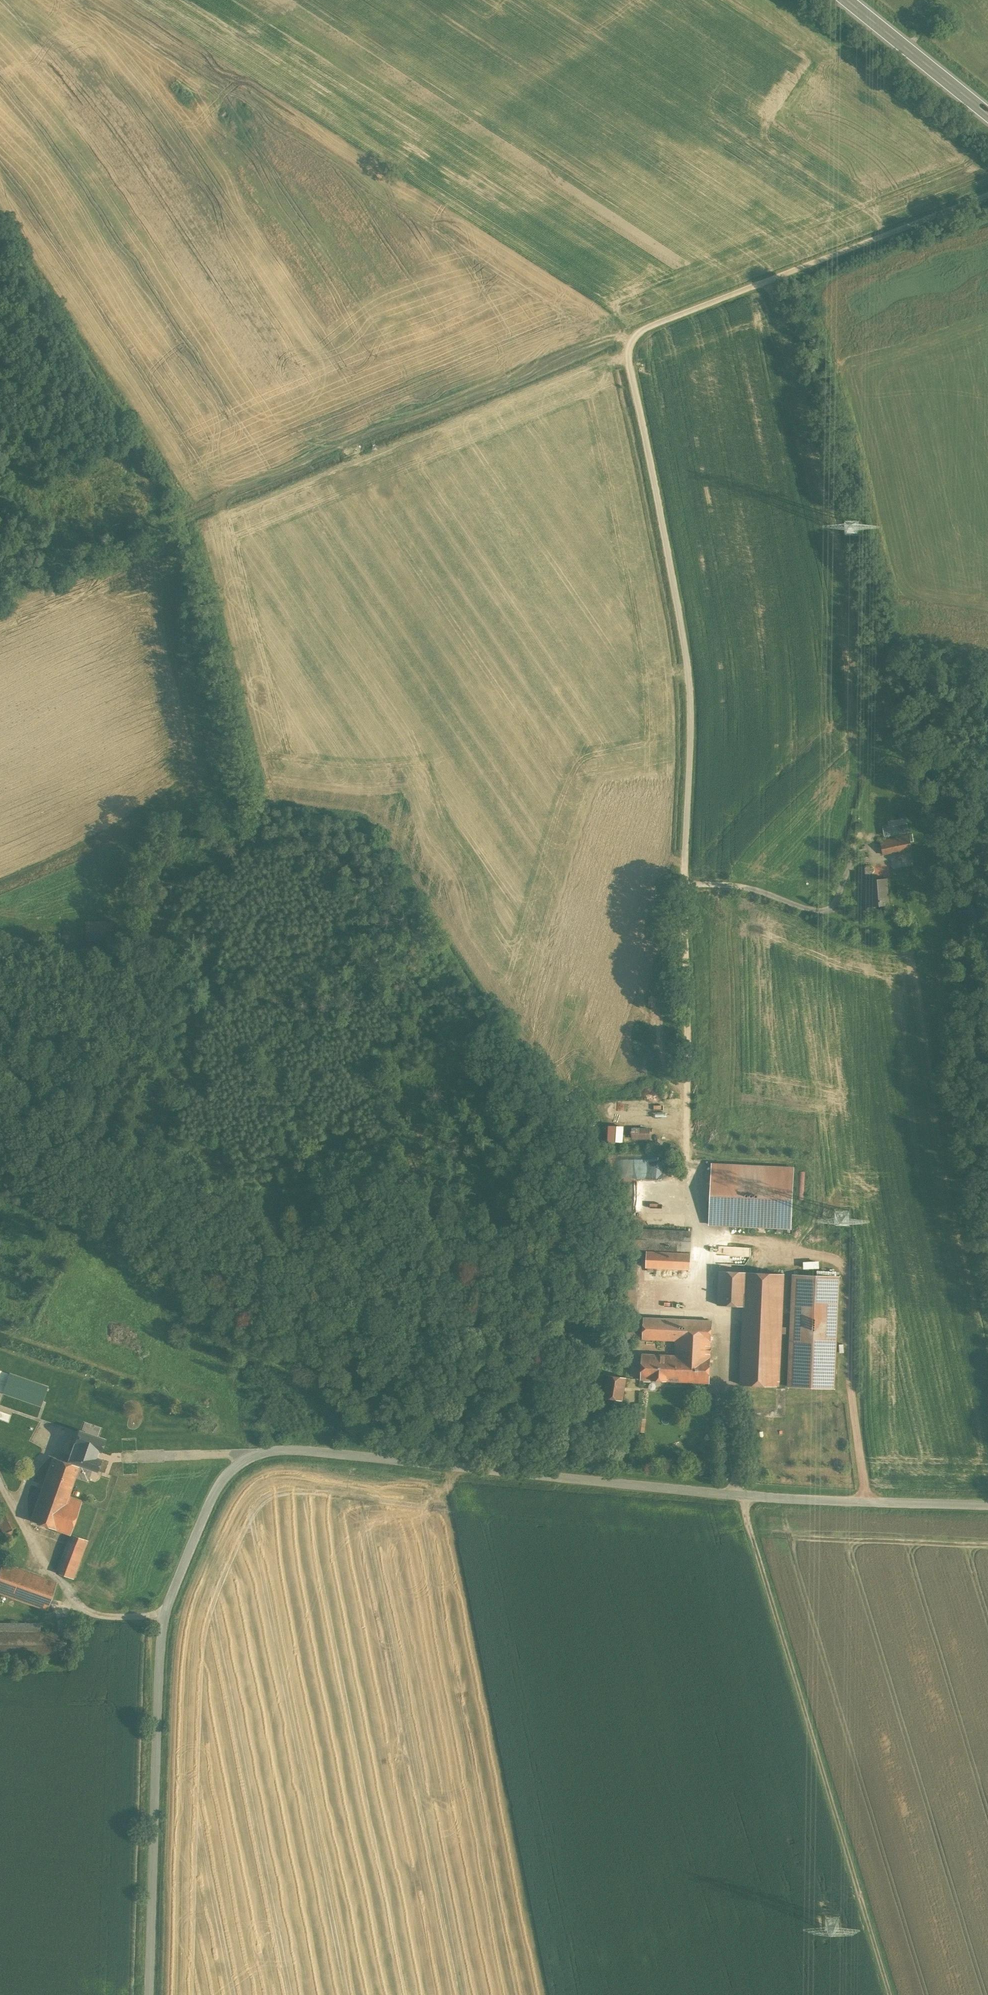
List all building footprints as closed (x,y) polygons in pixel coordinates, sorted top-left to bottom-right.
[(884,836),(908,831),(907,824),(883,828),(884,836)] [(909,835),(881,840),(883,854),(911,848),(909,835)] [(869,866),(860,866),(861,881),(863,881),(870,880),(869,866)] [(870,880),(863,881),(865,907),(879,905),(889,904),(887,879),(870,880)] [(889,904),(879,905),(880,912),(891,911),(891,904),(889,904)] [(629,1138),(629,1130),(615,1130),(614,1137),(629,1138)] [(791,1230),(794,1170),(712,1166),(709,1227),(791,1230)] [(691,1231),(628,1228),(628,1248),(690,1251),(691,1231)] [(719,1245),(718,1261),(751,1261),(751,1246),(719,1245)] [(690,1253),(646,1251),(646,1267),(690,1269),(690,1253)] [(745,1306),(741,1384),(777,1386),(778,1368),(783,1274),(720,1271),(719,1305),(745,1306)] [(789,1386),(833,1389),(839,1277),(795,1275),(789,1386)] [(712,1321),(643,1318),(642,1338),(675,1340),(675,1355),(683,1356),(681,1381),(709,1382),(712,1321)] [(675,1355),(642,1354),(641,1379),(681,1381),(683,1356),(675,1355)] [(38,1374),(12,1365),(9,1374),(36,1383),(38,1374)] [(36,1383),(9,1374),(3,1392),(41,1406),(47,1387),(36,1383)] [(626,1378),(607,1375),(604,1397),(622,1400),(626,1378)] [(57,1409),(48,1406),(44,1417),(53,1421),(57,1409)] [(0,1411),(0,1434),(8,1437),(39,1448),(46,1427),(0,1411)] [(646,1430),(647,1417),(635,1417),(634,1430),(646,1430)] [(104,1440),(79,1431),(75,1442),(69,1461),(80,1465),(96,1470),(100,1459),(95,1458),(97,1450),(100,1451),(104,1440)] [(53,1457),(31,1521),(70,1534),(82,1501),(68,1496),(80,1465),(69,1461),(68,1462),(53,1457)] [(0,1502),(0,1524),(6,1537),(15,1533),(0,1502)] [(74,1535),(59,1573),(73,1578),(87,1540),(74,1535)] [(2,1563),(0,1568),(0,1592),(47,1609),(56,1583),(2,1563)] [(0,1623),(0,1632),(39,1633),(39,1623),(0,1623)]
